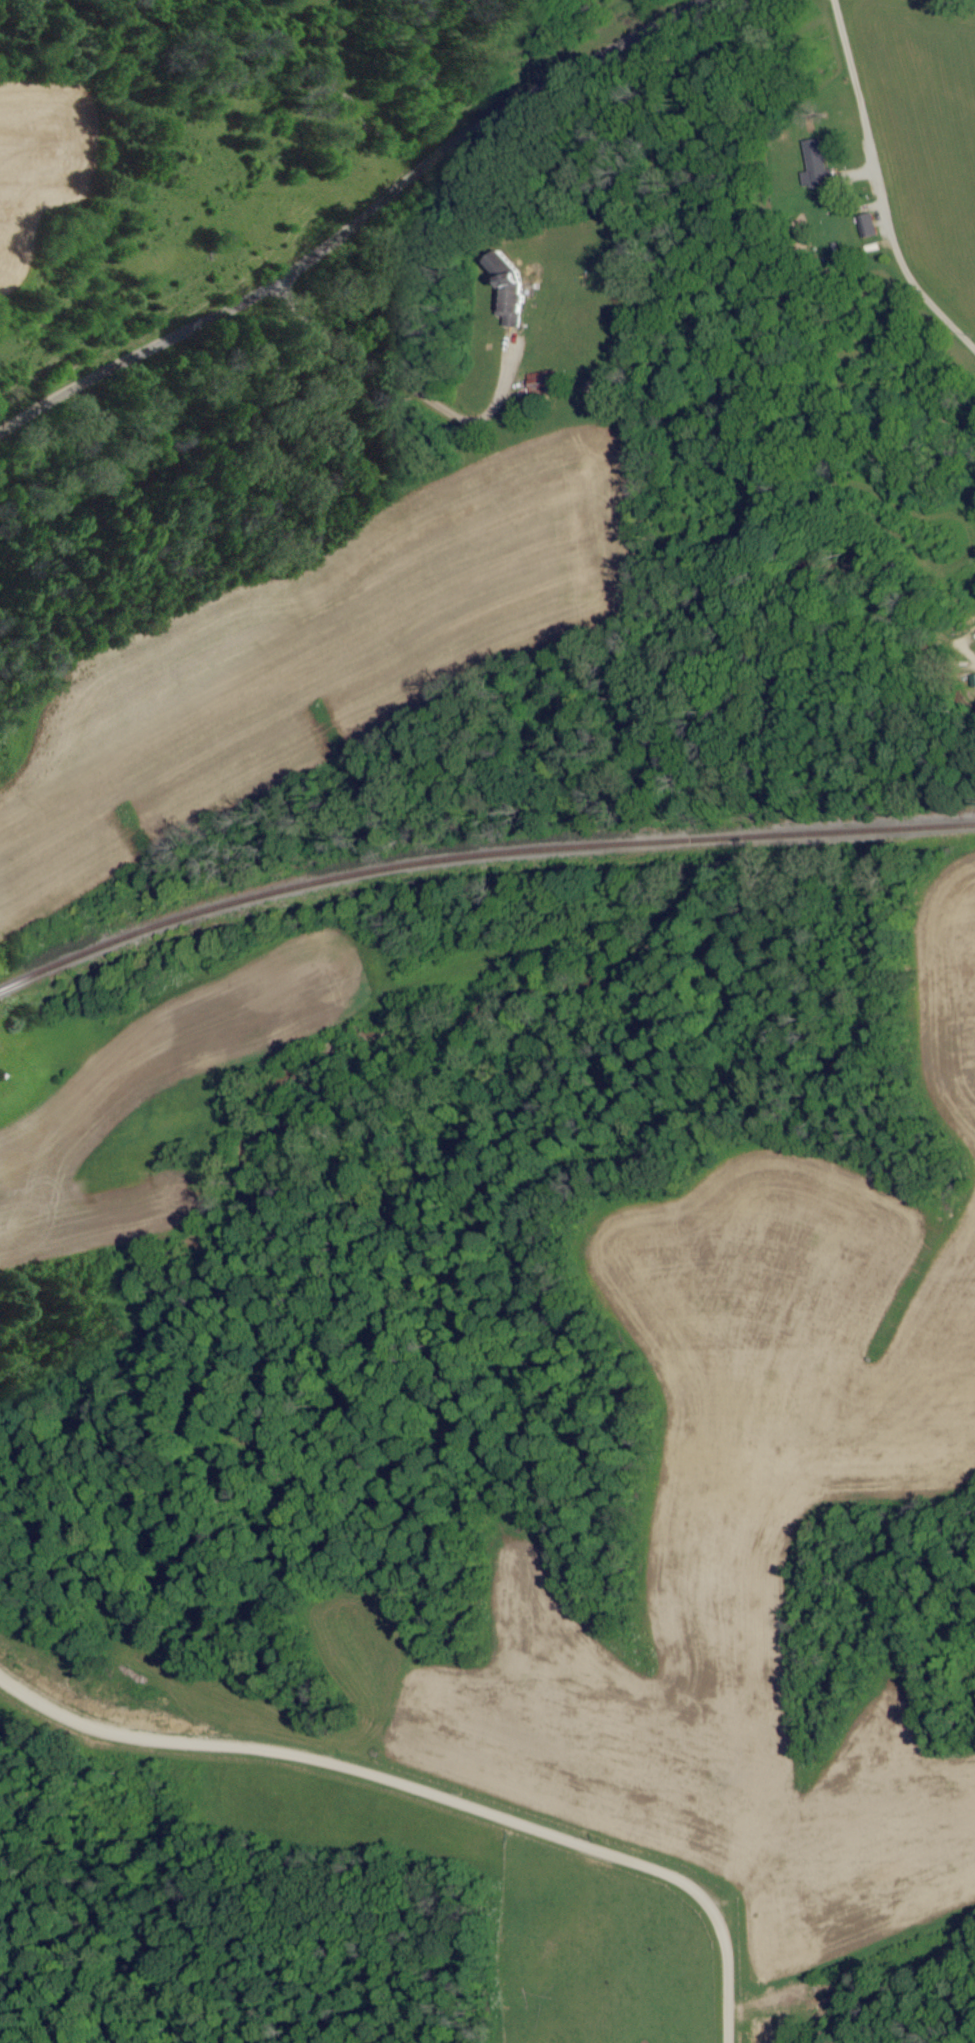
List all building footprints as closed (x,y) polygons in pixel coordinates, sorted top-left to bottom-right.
[(810,172),(801,173),(803,190),(840,185),(838,169),(829,170),(825,139),(806,142),(810,172)] [(864,238),(880,236),(877,215),(861,217),(864,238)] [(506,325),(529,327),(533,275),(510,274),(507,316),(506,325)] [(535,397),(562,391),(558,369),(531,375),(535,397)]
